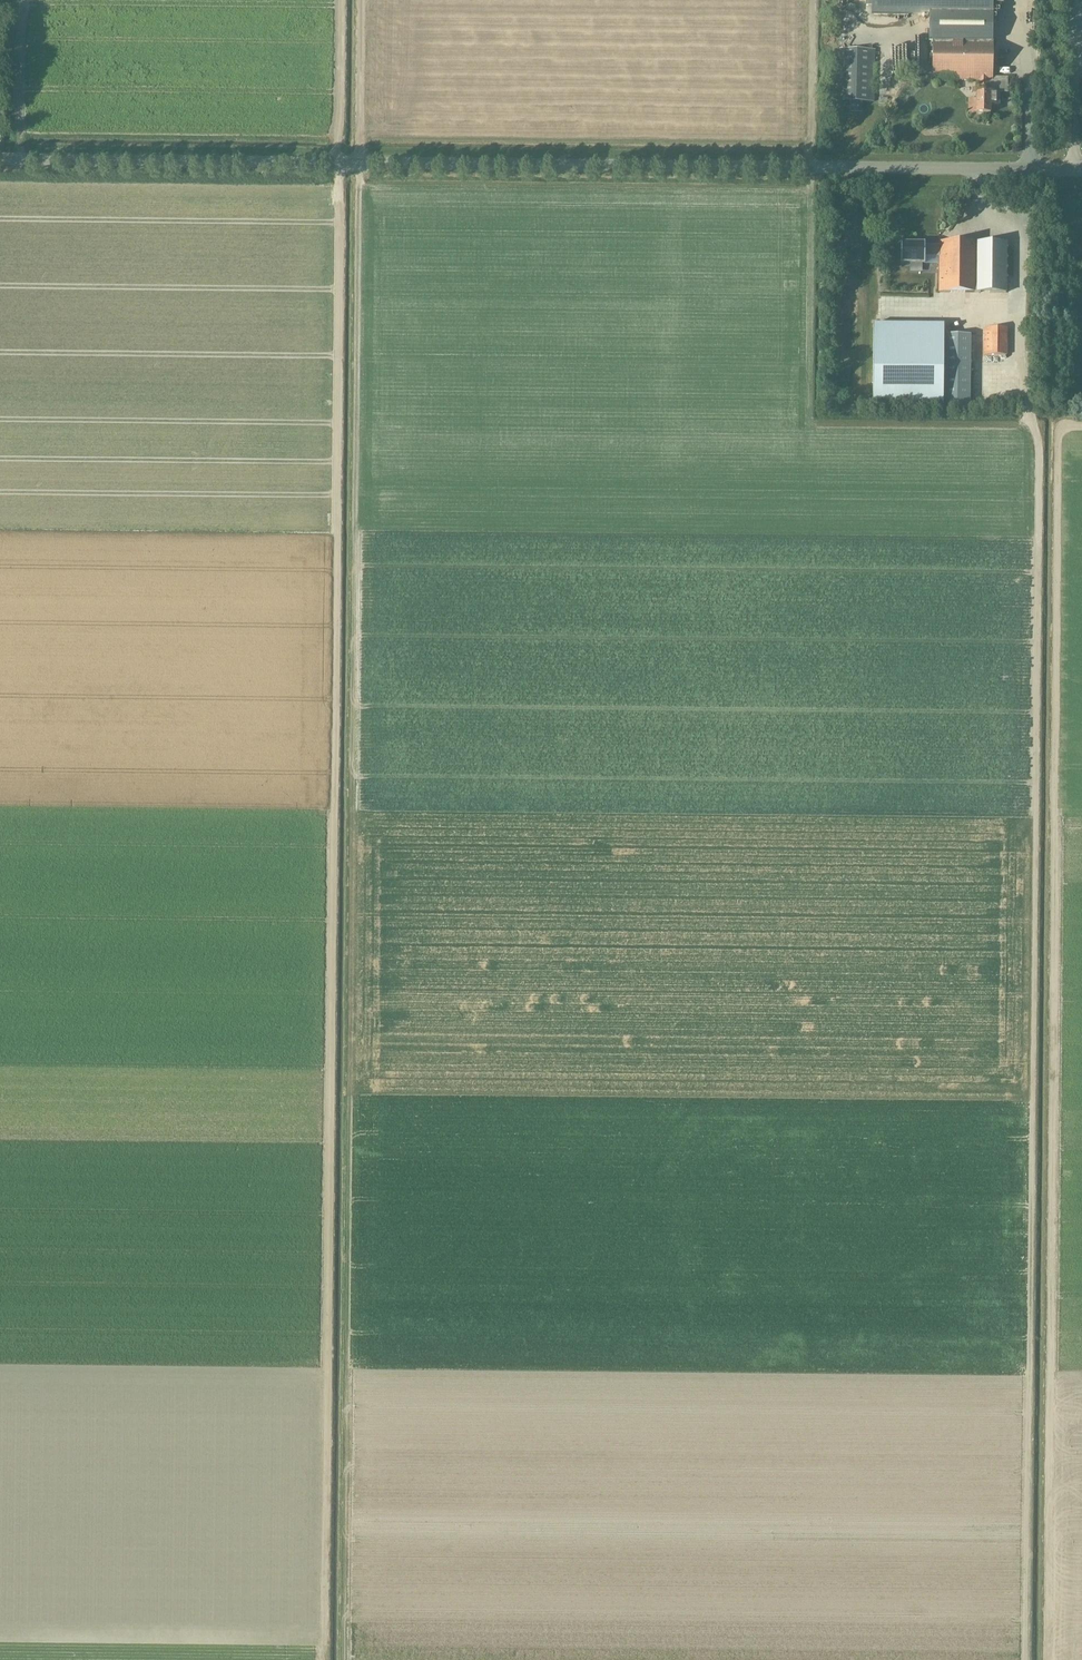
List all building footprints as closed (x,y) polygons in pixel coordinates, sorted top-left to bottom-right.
[(866,5),(873,5),(873,14),(929,15),(929,40),(933,40),(932,80),(978,80),(978,91),(976,91),(976,113),(990,113),(990,105),(998,105),(999,92),(991,92),(992,0),(866,0),(866,5)] [(875,102),(875,50),(839,49),(838,101),(849,101),(849,112),(862,113),(862,102),(875,102)] [(967,101),(967,114),(976,114),(976,101),(967,101)] [(939,256),(938,292),(978,292),(978,242),(939,242),(939,246),(939,256)] [(1007,242),(978,242),(978,292),(1007,292),(1007,242)] [(939,256),(939,246),(924,246),(924,244),(900,244),(900,264),(924,264),(924,256),(939,256)] [(873,325),(873,405),(941,406),(941,325),(873,325)] [(1007,363),(1007,328),(984,328),(984,355),(994,355),(994,363),(1007,363)] [(945,335),(945,408),(969,408),(970,335),(945,335)]
